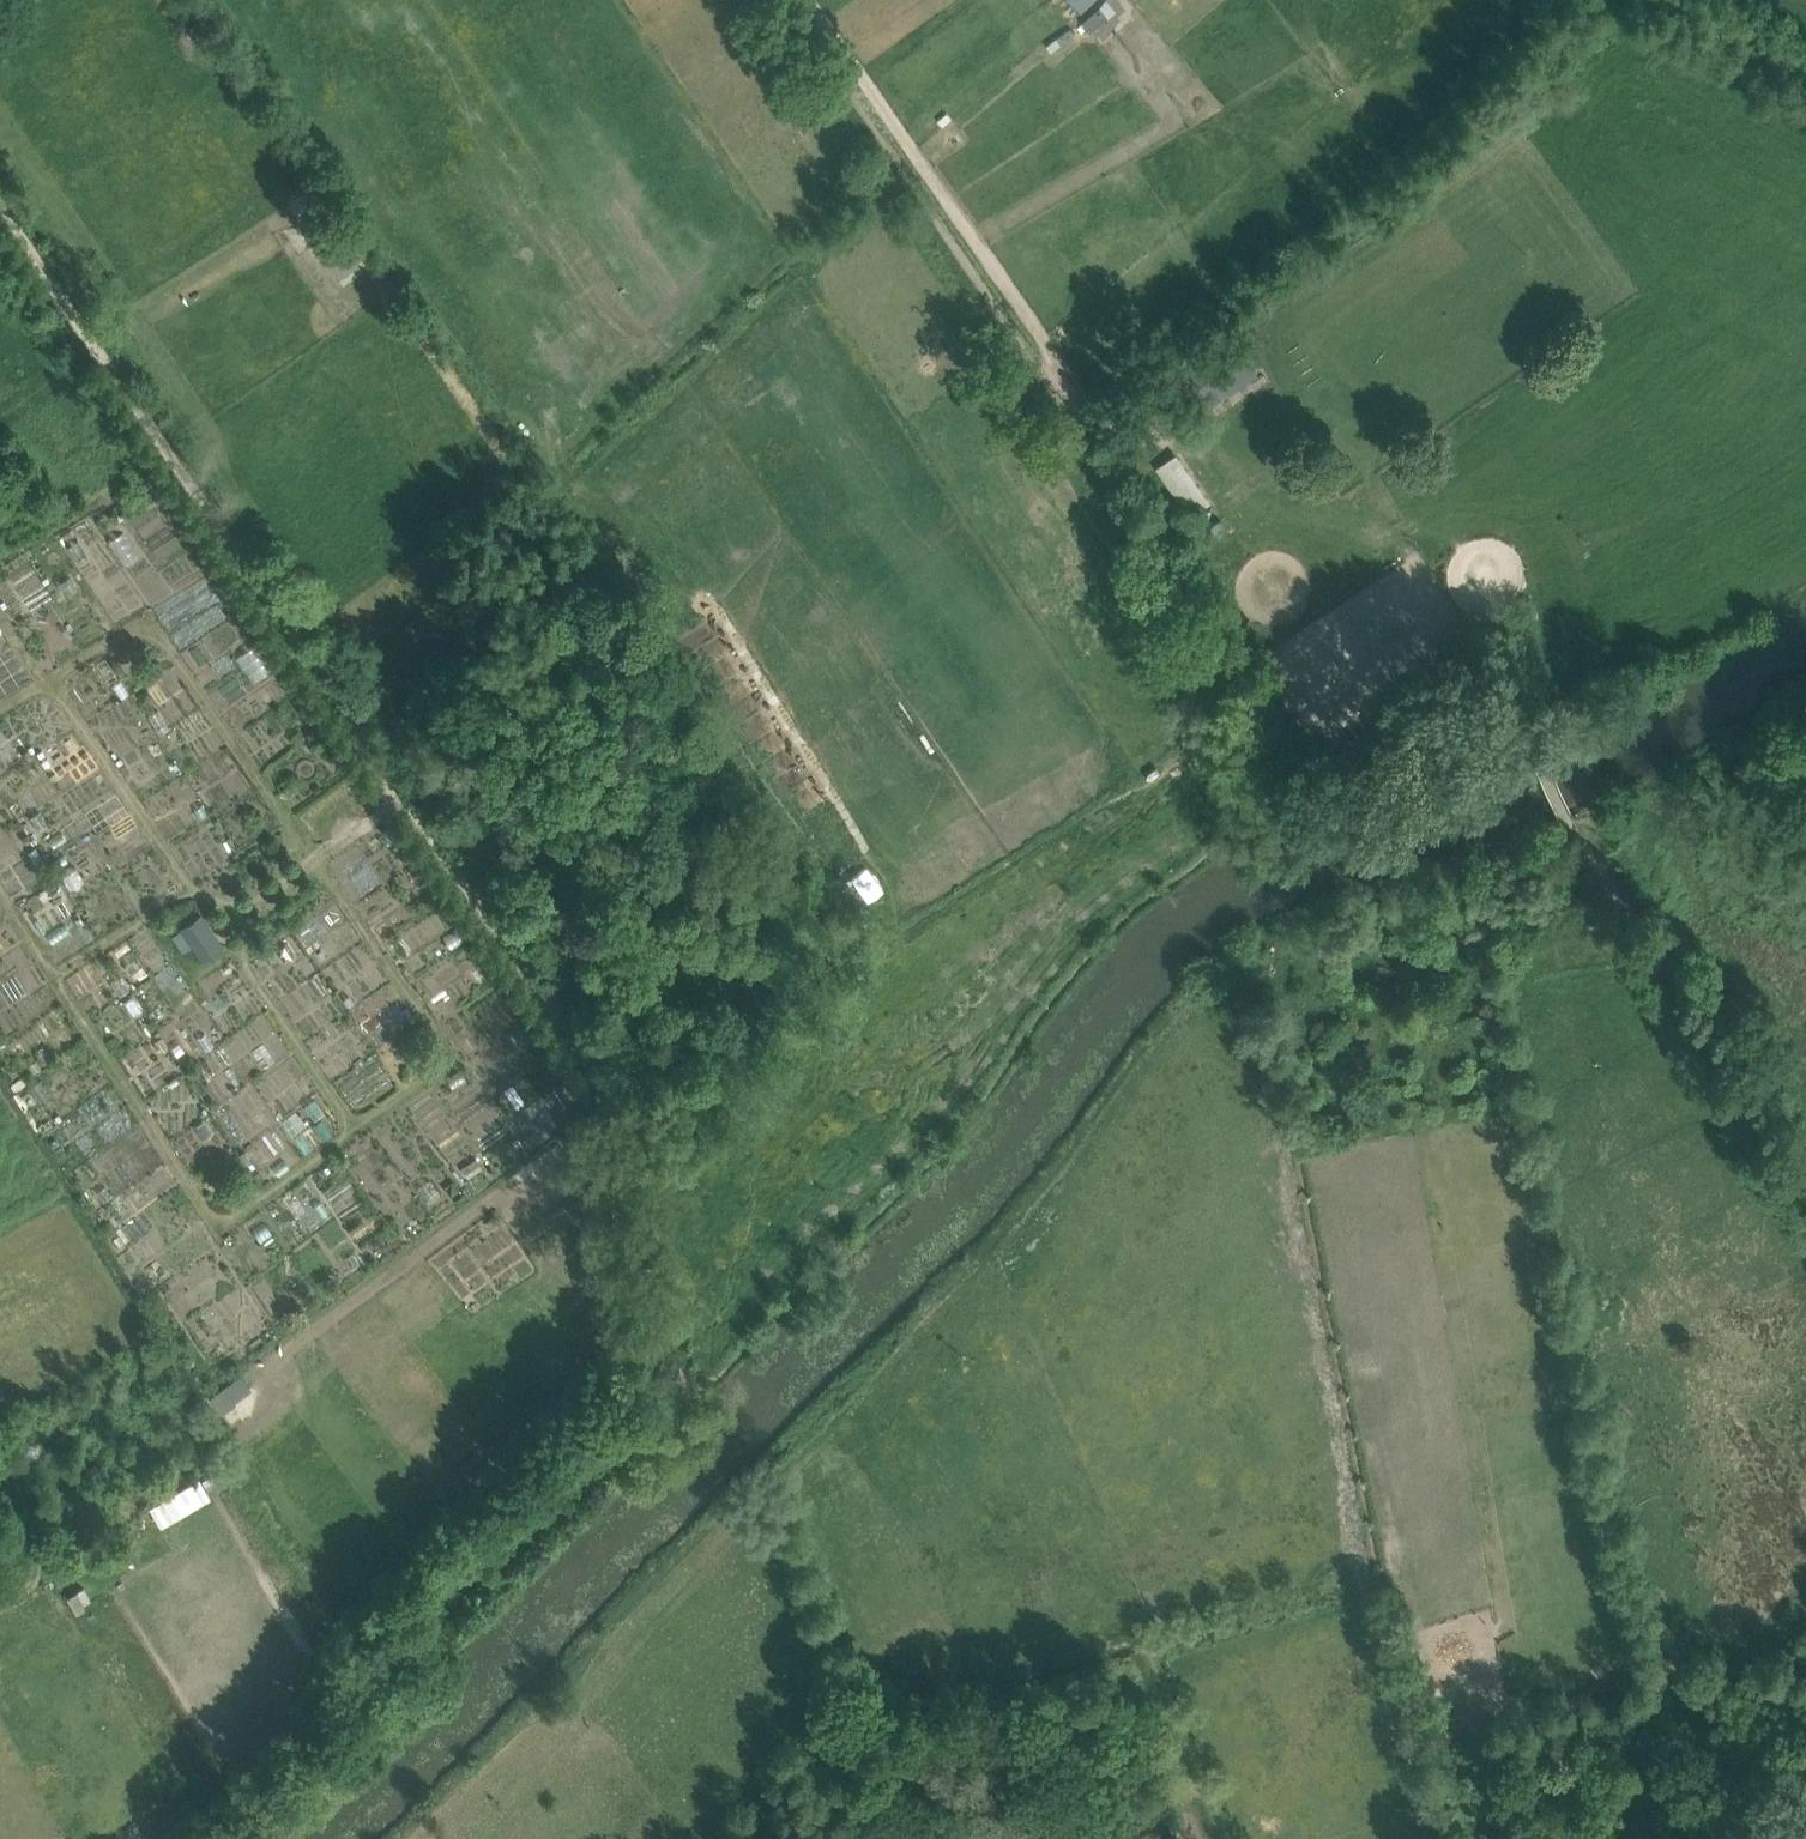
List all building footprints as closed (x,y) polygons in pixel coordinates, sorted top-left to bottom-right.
[(1251,365),(1230,334),(1182,366),(1208,405),(1223,396),(1217,388),(1251,365)] [(1178,451),(1157,465),(1190,515),(1211,501),(1178,451)] [(237,657),(254,679),(275,664),(259,641),(237,657)] [(217,953),(195,919),(179,930),(190,946),(201,963),(217,953)] [(159,1522),(212,1500),(203,1479),(150,1501),(159,1522)]
